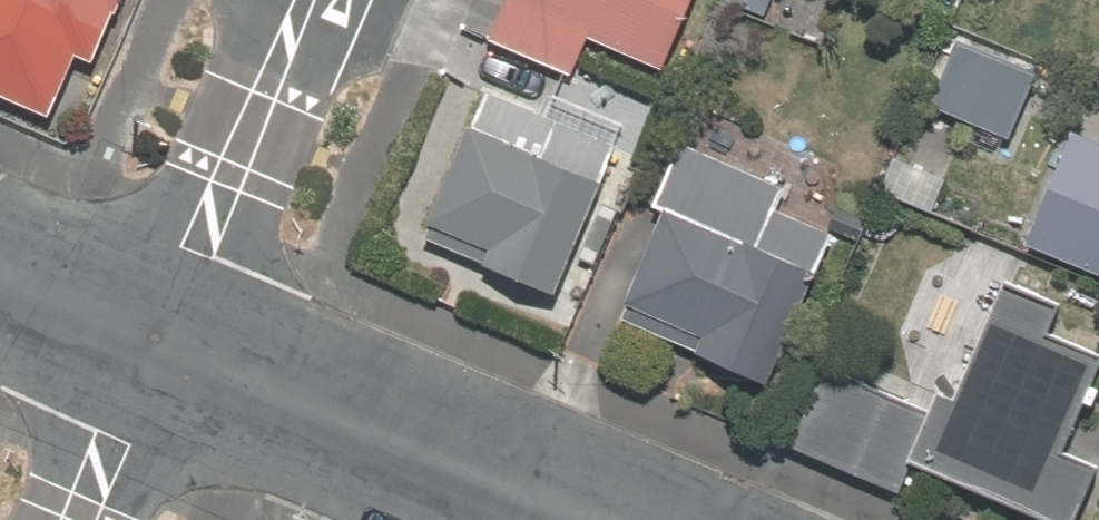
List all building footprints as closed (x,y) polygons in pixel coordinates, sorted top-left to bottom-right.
[(69,135),(123,0),(0,0),(0,107),(69,135)] [(486,48),(568,84),(583,50),(661,83),(697,0),(506,0),(486,48)] [(887,13),(893,0),(857,0),(887,13)] [(1024,60),(943,25),(898,128),(980,163),(1024,60)] [(400,252),(548,316),(621,149),(472,85),(400,252)] [(1098,291),(1098,140),(1063,125),(1008,252),(1039,265),(1098,291)] [(790,221),(800,199),(672,144),(594,323),(765,397),(833,240),(790,221)] [(1011,519),(1087,519),(1098,495),(1098,472),(1059,453),(1098,368),(1098,363),(1047,338),(1063,302),(1008,276),(952,396),(929,385),(917,410),(823,365),(783,451),(884,496),(896,469),(1011,519)]
